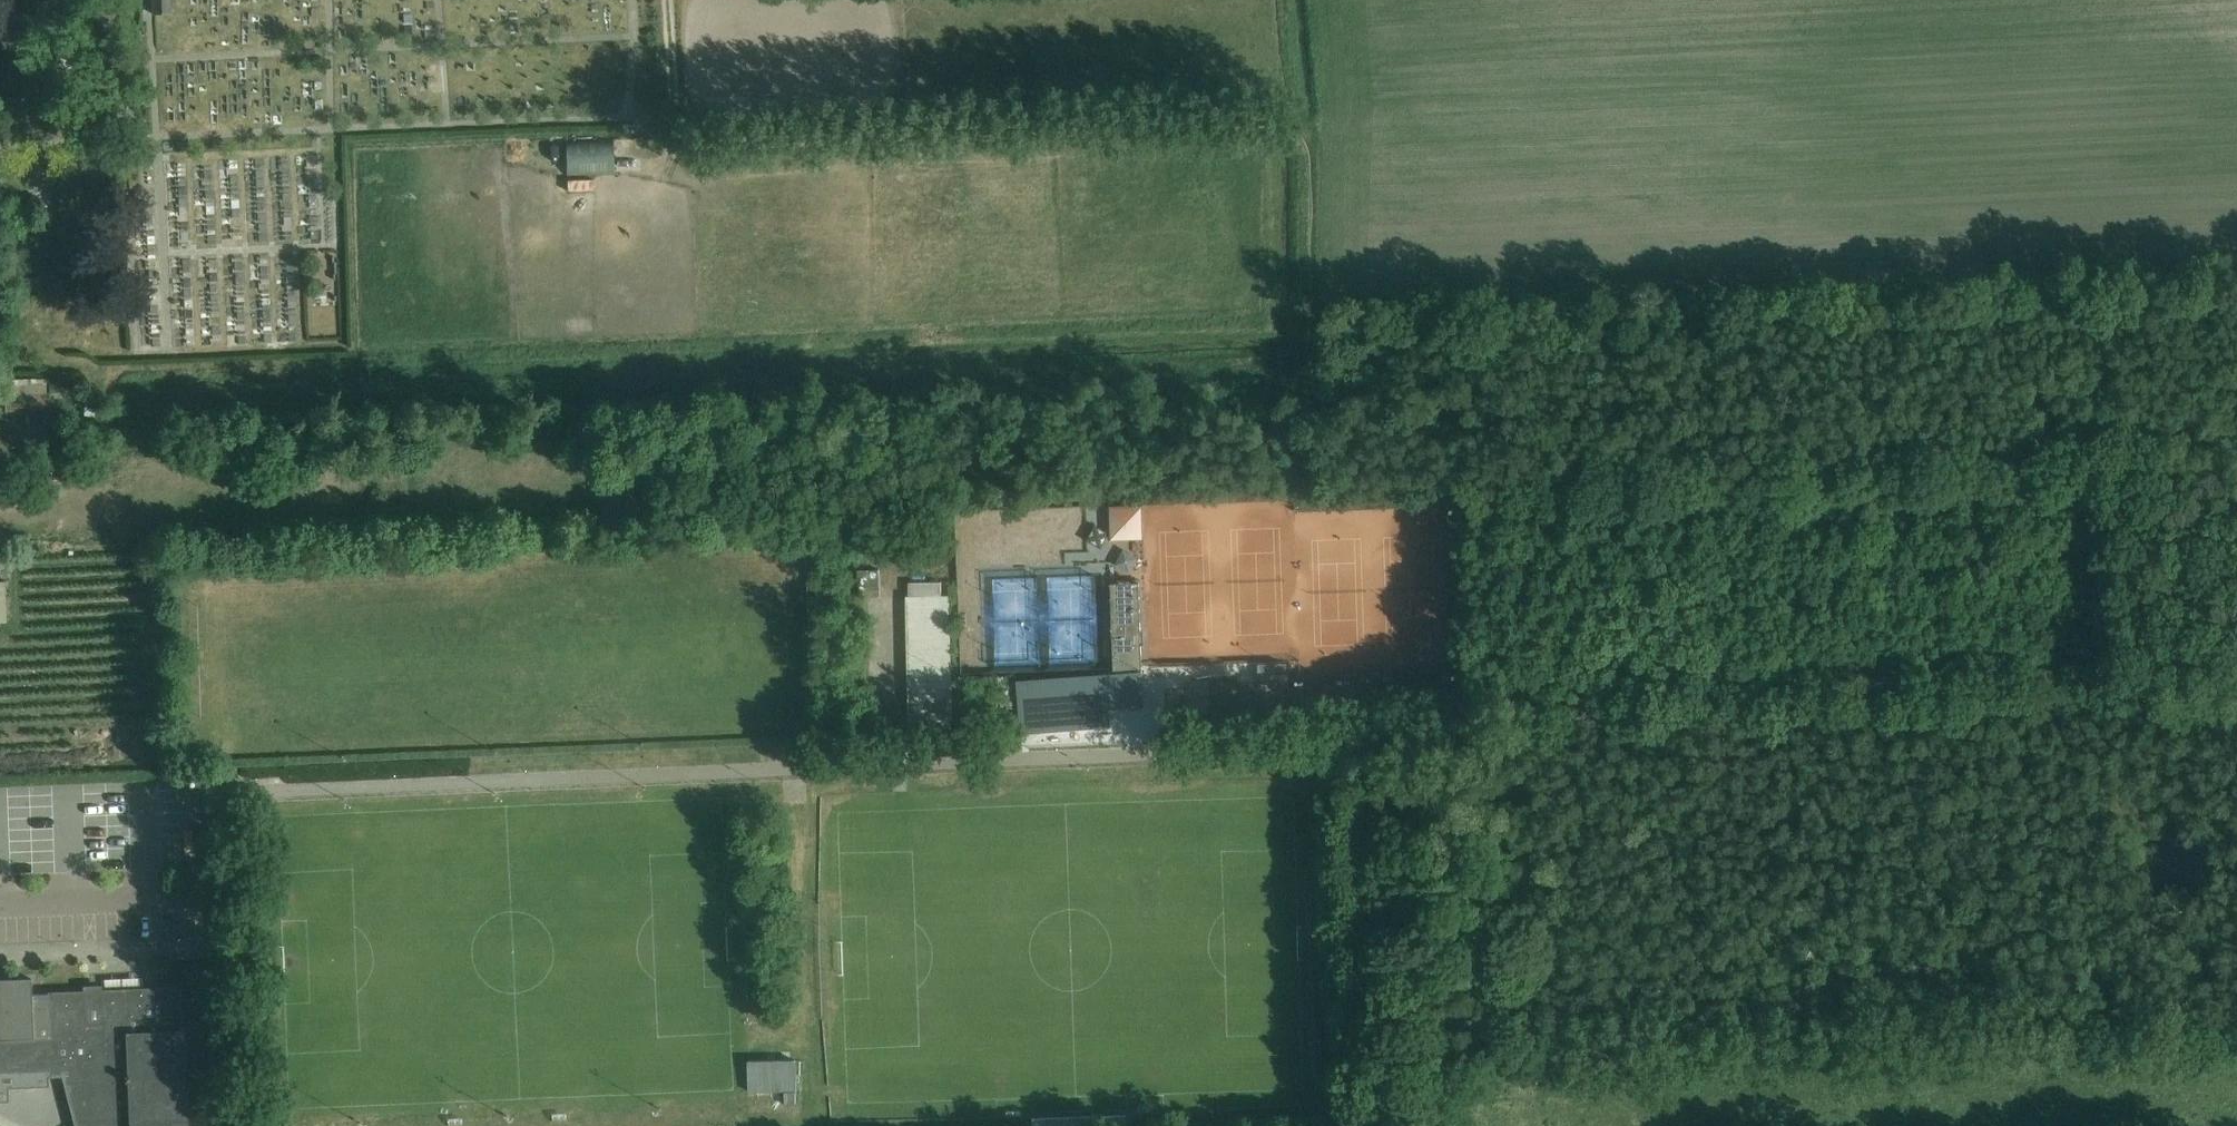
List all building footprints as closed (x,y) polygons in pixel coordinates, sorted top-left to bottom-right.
[(154,14),(170,14),(169,0),(153,0),(154,14)] [(612,142),(566,143),(567,176),(614,175),(612,142)] [(7,412),(46,409),(45,395),(6,398),(7,412)] [(67,398),(50,398),(50,417),(84,416),(84,399),(67,400),(67,398)] [(1099,534),(1127,535),(1129,500),(1101,499),(1099,534)] [(941,582),(908,583),(908,597),(909,597),(942,596),(941,582)] [(1114,674),(1141,673),(1142,673),(1140,582),(1112,583),(1114,674)] [(909,721),(946,721),(943,596),(942,596),(909,597),(908,597),(907,597),(909,721)] [(1288,683),(1287,664),(1257,665),(1257,683),(1288,683)] [(1141,673),(1114,674),(1018,681),(1021,715),(1043,713),(1044,730),(1111,726),(1109,708),(1143,706),(1141,673)] [(222,920),(217,920),(218,935),(222,935),(230,934),(229,919),(222,920)] [(9,1102),(9,1089),(49,1088),(49,1073),(65,1072),(79,1125),(186,1125),(180,987),(162,988),(138,989),(125,990),(107,991),(101,991),(101,987),(85,988),(81,988),(81,992),(47,993),(47,995),(32,995),(31,979),(0,980),(0,1103),(9,1102)] [(749,1091),(797,1091),(797,1061),(749,1061),(749,1091)]
